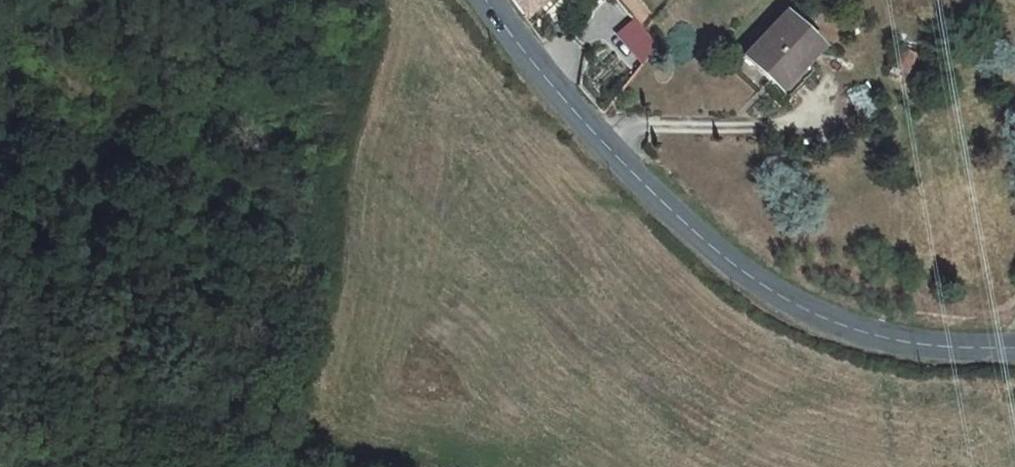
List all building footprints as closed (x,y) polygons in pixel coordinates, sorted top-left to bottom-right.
[(801,61),(813,45),(773,10),(732,60),(761,85),(753,93),(773,107),(808,66),(801,61)] [(606,44),(636,70),(660,42),(631,16),(606,44)]
